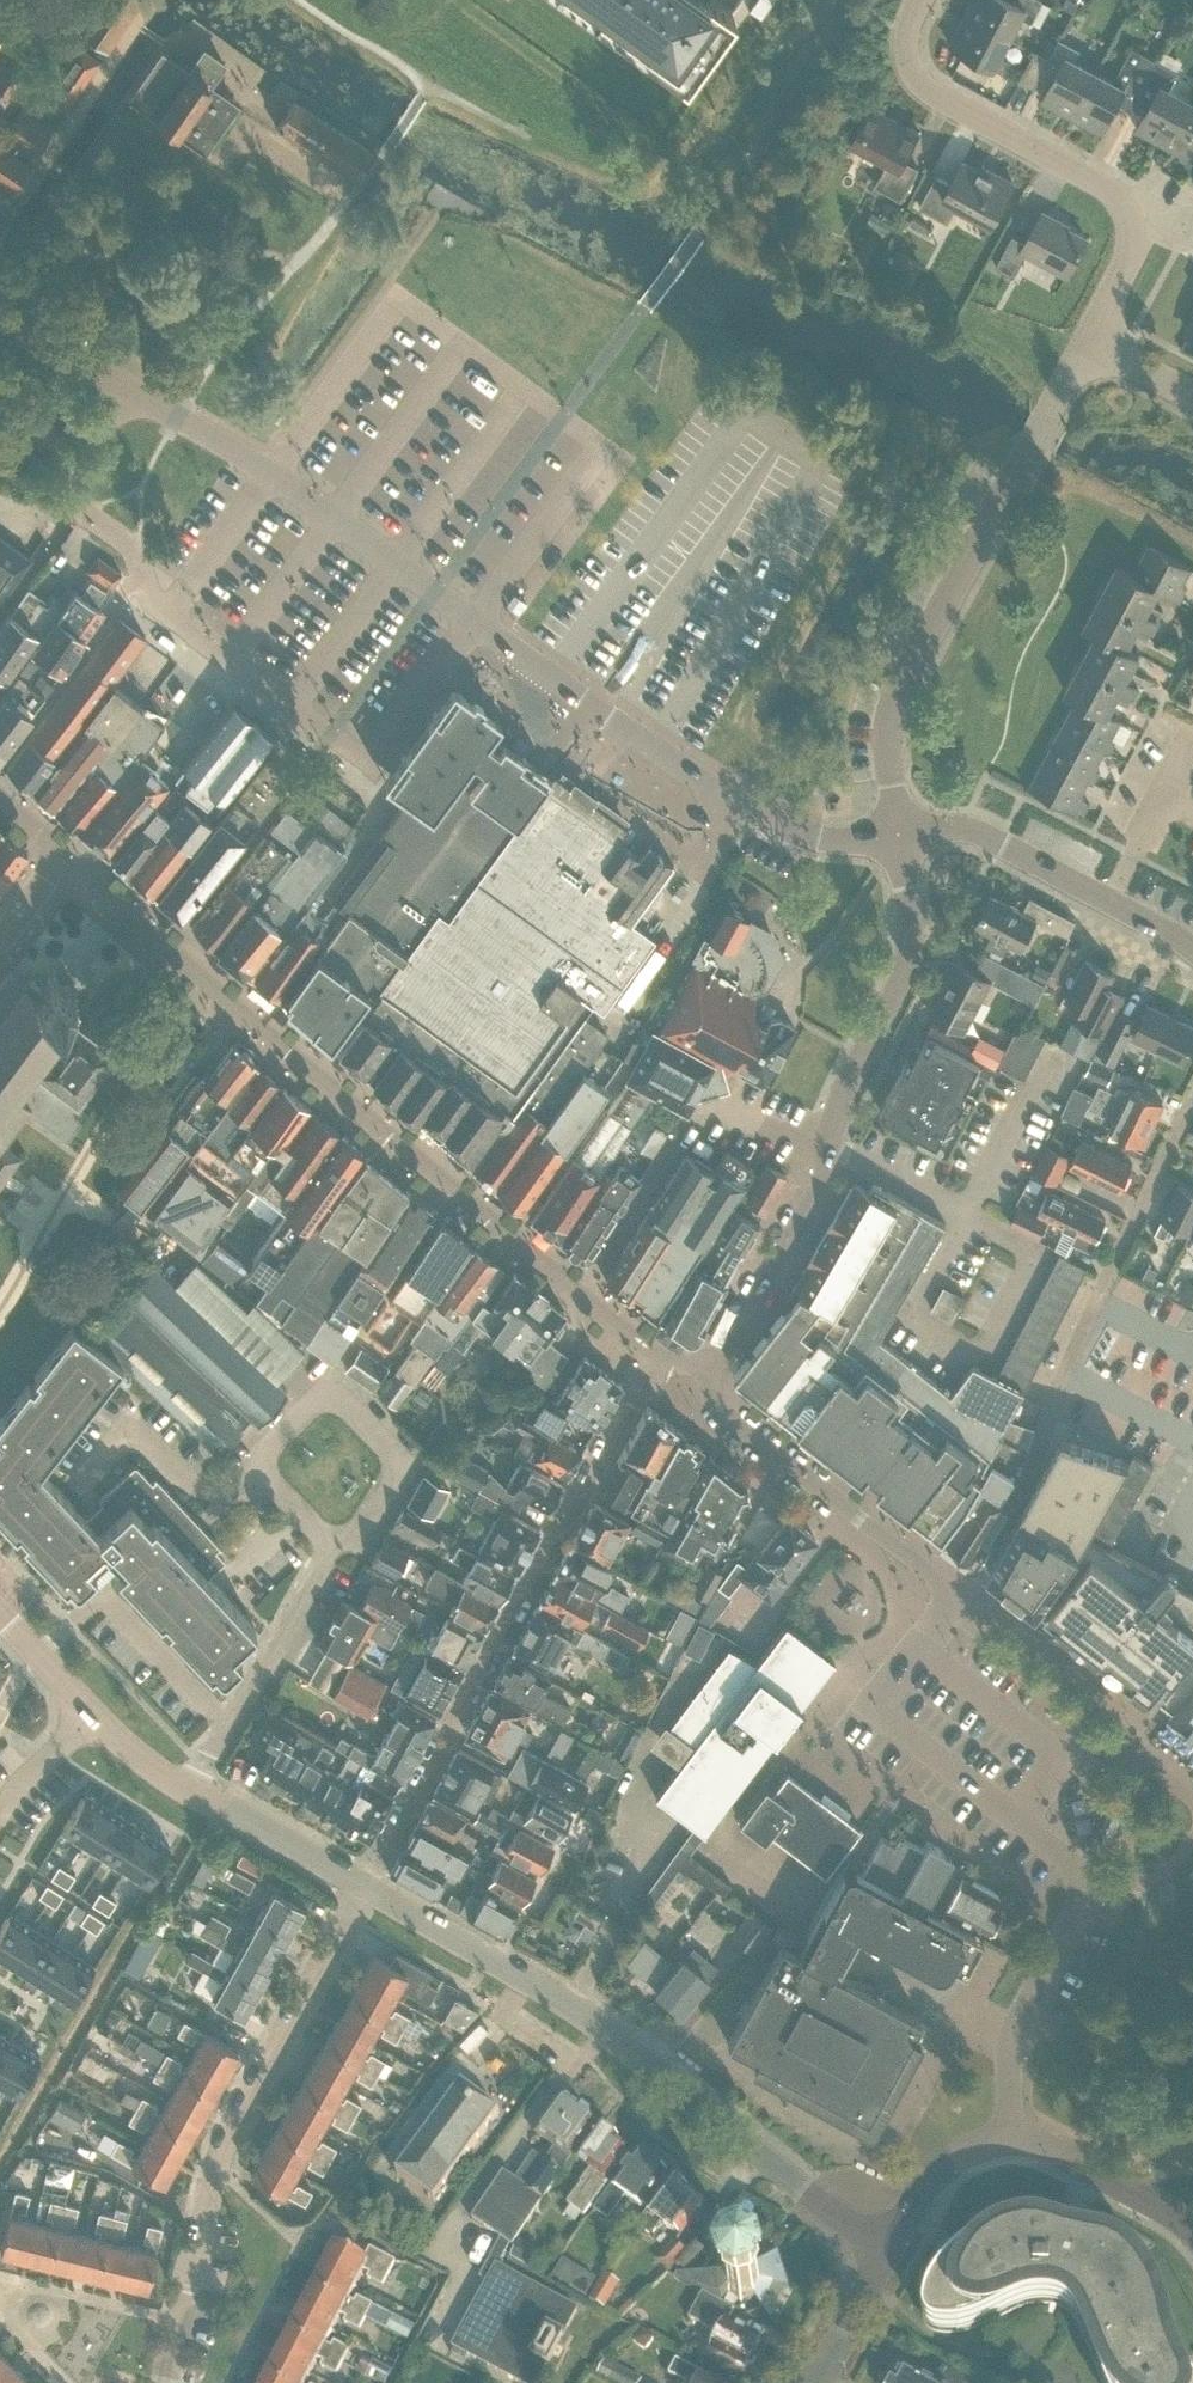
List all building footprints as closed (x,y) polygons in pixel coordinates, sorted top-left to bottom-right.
[(79,28),(106,46),(138,0),(98,0),(79,28)] [(678,78),(678,79),(683,83),(733,15),(712,0),(571,0),(678,78)] [(965,14),(1011,39),(1022,17),(1032,22),(1043,1),(1041,0),(972,0),(965,14)] [(1002,57),(1011,39),(965,14),(949,44),(1005,73),(1012,62),(1002,57)] [(1042,101),(1072,117),(1095,71),(1076,60),(1081,51),(1059,39),(1040,76),(1052,82),(1042,101)] [(69,41),(55,62),(37,88),(66,108),(99,61),(69,41)] [(1115,81),(1095,71),(1072,117),(1102,133),(1128,83),(1141,90),(1157,61),(1132,48),(1115,81)] [(205,149),(236,104),(206,83),(222,61),(206,50),(191,73),(162,52),(131,97),(159,117),(157,119),(175,131),(177,130),(205,149)] [(1033,88),(1040,76),(1049,58),(1035,51),(1020,81),(1033,88)] [(1179,72),(1157,61),(1132,108),(1145,114),(1137,130),(1166,146),(1191,101),(1169,90),(1179,72)] [(0,68),(0,113),(7,118),(31,84),(3,64),(0,68)] [(293,101),(276,127),(355,178),(371,152),(293,101)] [(1191,101),(1166,146),(1192,160),(1192,102),(1191,101)] [(904,160),(920,132),(871,105),(852,141),(888,161),(875,186),(901,200),(919,168),(904,160)] [(33,154),(34,154),(35,155),(52,129),(23,108),(5,134),(8,136),(33,154)] [(8,196),(5,193),(10,186),(13,188),(32,160),(30,158),(33,154),(8,136),(4,141),(0,138),(0,208),(8,196)] [(992,223),(1014,183),(995,173),(993,177),(963,161),(951,183),(937,175),(920,206),(948,222),(957,204),(992,223)] [(1067,275),(1087,240),(1058,224),(1059,221),(1042,212),(1026,242),(1013,235),(996,266),(1014,276),(1027,253),(1067,275)] [(426,290),(489,341),(525,296),(505,279),(485,304),(448,274),(467,250),(454,240),(439,258),(432,253),(425,262),(413,253),(399,271),(412,281),(405,290),(418,300),(426,290)] [(498,264),(532,290),(544,275),(510,249),(498,264)] [(544,382),(572,326),(557,318),(571,291),(548,279),(539,296),(528,291),(518,311),(525,314),(503,355),(527,368),(525,373),(544,382)] [(563,311),(581,326),(564,346),(582,362),(615,322),(579,292),(563,311)] [(1184,326),(1192,330),(1192,309),(1184,326)] [(309,431),(299,440),(313,455),(323,446),(309,431)] [(546,581),(586,536),(568,520),(528,565),(546,581)] [(616,531),(612,545),(631,551),(636,537),(616,531)] [(30,558),(0,536),(0,601),(30,558)] [(1149,545),(1133,574),(1159,588),(1158,591),(1180,602),(1188,588),(1182,585),(1191,568),(1149,545)] [(121,573),(97,557),(88,571),(111,587),(121,573)] [(1100,595),(1156,625),(1164,609),(1151,603),(1158,591),(1159,588),(1133,574),(1116,565),(1100,595)] [(477,598),(494,586),(481,568),(465,580),(477,598)] [(31,651),(51,667),(60,673),(80,643),(78,638),(99,608),(96,606),(106,591),(91,580),(80,595),(74,590),(56,617),(55,616),(31,651)] [(62,604),(64,602),(51,593),(47,600),(28,587),(9,613),(0,626),(0,686),(5,679),(6,680),(38,633),(62,604)] [(290,606),(306,611),(310,598),(294,593),(290,606)] [(1100,595),(1084,625),(1126,649),(1128,647),(1135,633),(1147,640),(1156,625),(1100,595)] [(45,716),(6,767),(30,789),(66,746),(129,661),(146,635),(120,615),(102,640),(45,716)] [(1081,661),(1136,691),(1145,676),(1132,669),(1140,653),(1128,647),(1126,649),(1097,632),(1081,661)] [(410,672),(439,655),(426,633),(397,650),(410,672)] [(1065,691),(1077,698),(1107,714),(1109,712),(1115,699),(1128,706),(1136,691),(1081,661),(1065,691)] [(372,699),(386,709),(410,674),(395,664),(372,699)] [(58,676),(60,673),(51,667),(46,676),(34,666),(25,679),(17,673),(0,697),(0,753),(45,694),(58,676)] [(32,791),(53,809),(91,766),(97,759),(140,710),(142,708),(113,685),(32,791)] [(1111,737),(1121,719),(1109,712),(1107,714),(1077,698),(1063,726),(1111,752),(1117,740),(1111,737)] [(531,778),(538,767),(444,699),(387,776),(410,793),(433,809),(476,749),(487,757),(470,780),(520,818),(543,788),(531,778)] [(276,736),(234,703),(174,779),(216,813),(276,736)] [(153,721),(140,710),(97,759),(123,780),(136,763),(126,754),(153,721)] [(183,728),(169,718),(147,747),(161,758),(183,728)] [(1109,754),(1111,752),(1063,726),(1046,756),(1094,782),(1101,769),(1096,766),(1105,751),(1109,754)] [(348,911),(282,1002),(285,1005),(285,1006),(330,1045),(367,994),(375,999),(437,913),(445,918),(520,818),(470,780),(487,757),(476,749),(433,809),(410,793),(333,900),(348,911)] [(1094,783),(1094,782),(1046,756),(1030,786),(1078,812),(1086,798),(1081,795),(1089,780),(1094,783)] [(265,759),(244,786),(157,898),(180,918),(290,778),(265,759)] [(138,764),(136,763),(123,780),(124,781),(81,834),(109,857),(168,784),(140,761),(138,764)] [(117,787),(91,766),(53,809),(80,833),(117,787)] [(112,860),(126,872),(184,801),(183,800),(187,796),(175,785),(157,808),(155,807),(112,860)] [(288,805),(317,828),(338,844),(352,827),(302,787),(288,805)] [(437,913),(375,999),(337,1051),(427,1130),(455,1155),(469,1165),(504,1117),(508,1119),(591,1004),(602,1012),(655,940),(632,923),(673,865),(648,847),(640,858),(543,788),(520,818),(445,918),(437,913)] [(126,872),(125,873),(154,896),(212,823),(184,801),(126,872)] [(270,829),(298,851),(302,846),(317,828),(288,805),(270,829)] [(338,844),(317,828),(302,846),(298,851),(292,858),(274,881),(216,952),(242,973),(243,972),(252,980),(272,953),(275,949),(346,851),(338,844)] [(3,834),(0,838),(0,892),(28,855),(3,834)] [(264,836),(191,929),(217,951),(273,880),(274,881),(292,858),(264,836)] [(992,895),(976,925),(991,934),(985,945),(1002,954),(1008,942),(1022,949),(1037,920),(1068,936),(1076,921),(1030,897),(1022,911),(992,895)] [(310,905),(309,905),(295,922),(272,953),(253,981),(278,1000),(320,942),(315,937),(319,931),(326,936),(343,912),(333,904),(323,918),(308,908),(310,905)] [(748,917),(726,905),(707,940),(703,938),(691,960),(696,963),(660,1034),(651,1029),(624,1080),(652,1095),(687,1115),(697,1097),(727,1088),(721,1070),(727,1073),(730,1067),(763,1084),(794,1026),(779,1018),(769,1019),(765,1026),(753,1019),(755,997),(748,993),(766,987),(779,962),(771,934),(746,921),(748,917)] [(1107,987),(1114,973),(1086,959),(1065,999),(1080,1007),(1074,1019),(1085,1024),(1072,1050),(1090,1059),(1103,1034),(1123,995),(1107,987)] [(965,1031),(991,980),(956,962),(930,1014),(965,1031)] [(54,1129),(75,1100),(34,1069),(72,1017),(79,1009),(67,1001),(75,990),(73,988),(75,985),(54,969),(51,972),(49,970),(41,981),(30,973),(23,981),(9,970),(0,983),(0,1183),(20,1156),(2,1143),(27,1109),(54,1129)] [(1044,984),(1020,972),(1011,988),(1036,1001),(1044,984)] [(1183,1061),(1192,1040),(1192,1026),(1148,1004),(1132,1037),(1183,1061)] [(1099,1053),(1107,1057),(1115,1061),(1135,1020),(1118,1012),(1099,1053)] [(114,1048),(72,1017),(34,1069),(75,1100),(103,1063),(114,1048)] [(496,1191),(606,1035),(582,1018),(553,1059),(530,1094),(473,1171),(496,1191)] [(1016,1032),(1015,1035),(1040,1049),(1046,1038),(1023,1026),(1019,1034),(1016,1032)] [(1035,1059),(1040,1049),(1015,1035),(1009,1045),(1035,1059)] [(882,1107),(881,1111),(882,1115),(885,1118),(923,1138),(920,1145),(941,1156),(945,1148),(938,1145),(980,1063),(928,1036),(916,1059),(908,1055),(882,1107)] [(1007,1044),(1000,1040),(993,1053),(983,1047),(977,1057),(995,1067),(1007,1044)] [(118,1190),(144,1210),(257,1064),(234,1043),(205,1082),(194,1074),(167,1108),(176,1115),(118,1190)] [(1030,1068),(1035,1059),(1009,1045),(1004,1055),(1030,1068)] [(1030,1068),(1004,1055),(999,1065),(1025,1078),(1030,1068)] [(1092,1059),(1091,1060),(1085,1072),(1107,1083),(1113,1069),(1092,1059)] [(103,1063),(75,1100),(54,1129),(66,1138),(87,1109),(114,1072),(103,1063)] [(258,1065),(203,1137),(227,1155),(246,1129),(280,1084),(258,1065)] [(582,1072),(539,1132),(563,1150),(606,1089),(582,1072)] [(608,1110),(573,1158),(601,1177),(605,1172),(631,1125),(652,1095),(626,1081),(607,1109),(608,1110)] [(1094,1095),(1152,1124),(1163,1102),(1130,1086),(1128,1091),(1119,1086),(1116,1093),(1099,1084),(1094,1095)] [(202,1136),(183,1161),(233,1201),(267,1155),(272,1159),(308,1108),(283,1087),(251,1132),(246,1129),(227,1155),(203,1137),(202,1136)] [(1152,1124),(1094,1095),(1093,1096),(1076,1088),(1071,1098),(1106,1115),(1107,1113),(1115,1117),(1109,1129),(1142,1145),(1152,1124)] [(226,1207),(215,1221),(229,1231),(258,1192),(285,1212),(340,1135),(308,1108),(272,1159),(267,1155),(233,1201),(228,1208),(226,1207)] [(669,1130),(643,1113),(626,1139),(652,1156),(669,1130)] [(539,1132),(496,1191),(520,1211),(521,1210),(563,1150),(539,1132)] [(253,1259),(246,1270),(268,1284),(362,1155),(341,1135),(280,1220),(280,1221),(253,1259)] [(715,1146),(700,1138),(693,1148),(708,1157),(715,1146)] [(1069,1166),(1120,1190),(1133,1164),(1082,1139),(1069,1166)] [(1033,1172),(1058,1184),(1071,1155),(1047,1143),(1033,1172)] [(685,1154),(605,1279),(663,1321),(696,1265),(731,1205),(753,1169),(726,1153),(717,1167),(695,1154),(692,1158),(685,1154)] [(257,1301),(256,1302),(283,1321),(280,1324),(307,1343),(308,1341),(408,1192),(365,1157),(362,1155),(268,1284),(257,1301)] [(559,1241),(601,1177),(573,1158),(531,1220),(559,1241)] [(183,1161),(146,1211),(196,1249),(208,1231),(215,1221),(226,1207),(228,1208),(233,1201),(183,1161)] [(785,1174),(777,1169),(767,1163),(745,1201),(764,1212),(785,1174)] [(605,1172),(559,1241),(585,1262),(641,1179),(620,1164),(611,1176),(605,1172)] [(802,1292),(880,1338),(946,1225),(874,1183),(869,1191),(854,1182),(811,1256),(820,1262),(802,1292)] [(1190,1233),(1192,1227),(1192,1191),(1179,1184),(1155,1233),(1165,1238),(1171,1224),(1190,1233)] [(1095,1239),(1096,1239),(1106,1220),(1088,1211),(1089,1210),(1048,1190),(1037,1212),(1076,1231),(1071,1242),(1089,1250),(1095,1239)] [(307,1343),(306,1344),(333,1364),(333,1363),(385,1284),(386,1285),(433,1212),(408,1192),(308,1341),(307,1343)] [(731,1205),(696,1265),(725,1281),(759,1223),(757,1222),(732,1206),(731,1205)] [(1010,1222),(1040,1237),(1047,1222),(1017,1207),(1010,1222)] [(131,1240),(142,1226),(121,1210),(110,1224),(131,1240)] [(421,1316),(434,1296),(471,1242),(441,1219),(388,1299),(419,1319),(421,1316)] [(196,1249),(192,1253),(235,1285),(246,1270),(253,1259),(222,1237),(220,1239),(208,1231),(196,1249)] [(434,1296),(421,1316),(425,1319),(410,1338),(416,1343),(434,1357),(444,1345),(446,1346),(494,1283),(500,1275),(493,1270),(499,1262),(474,1244),(468,1252),(434,1296)] [(880,1338),(802,1292),(736,1377),(865,1477),(871,1470),(884,1481),(879,1488),(944,1539),(968,1505),(969,1506),(978,1494),(977,1493),(990,1471),(986,1469),(1010,1420),(1087,1268),(1059,1254),(998,1377),(974,1365),(952,1393),(880,1338)] [(147,1316),(143,1319),(173,1348),(177,1344),(258,1422),(287,1392),(275,1380),(174,1284),(143,1255),(129,1269),(137,1276),(122,1292),(147,1316)] [(174,1284),(275,1380),(304,1349),(254,1302),(248,1309),(196,1260),(174,1284)] [(663,1321),(663,1322),(686,1338),(697,1335),(726,1282),(725,1281),(696,1265),(663,1321)] [(545,1338),(547,1335),(564,1314),(564,1313),(564,1311),(562,1310),(545,1297),(546,1297),(546,1296),(535,1287),(534,1287),(533,1288),(516,1275),(515,1274),(513,1274),(513,1275),(492,1302),(494,1303),(491,1307),(482,1301),(470,1316),(528,1360),(518,1373),(541,1390),(568,1355),(545,1338)] [(941,1285),(934,1302),(955,1311),(963,1295),(941,1285)] [(119,1296),(88,1328),(220,1454),(243,1429),(241,1426),(246,1421),(119,1296)] [(73,1326),(0,1419),(0,1519),(65,1588),(69,1585),(73,1590),(75,1591),(78,1591),(79,1591),(81,1590),(113,1561),(120,1568),(116,1571),(210,1671),(213,1667),(218,1673),(220,1674),(222,1674),(224,1674),(241,1658),(232,1649),(255,1627),(207,1576),(223,1561),(224,1560),(224,1558),(215,1550),(219,1546),(220,1548),(221,1547),(155,1477),(154,1478),(155,1479),(152,1482),(137,1465),(135,1465),(133,1465),(100,1497),(99,1498),(100,1500),(102,1502),(86,1518),(41,1469),(122,1364),(73,1326)] [(434,1357),(416,1343),(394,1370),(395,1371),(412,1384),(434,1357)] [(373,1389),(388,1367),(360,1347),(345,1370),(373,1389)] [(540,1391),(523,1418),(556,1437),(572,1412),(596,1427),(621,1385),(584,1356),(556,1401),(540,1391)] [(412,1384),(395,1371),(378,1393),(395,1407),(412,1384)] [(422,1416),(432,1405),(419,1393),(409,1405),(422,1416)] [(617,1461),(622,1463),(645,1477),(674,1426),(648,1406),(617,1461)] [(513,1452),(525,1459),(527,1455),(538,1439),(543,1430),(520,1418),(514,1427),(524,1433),(513,1452)] [(978,1494),(969,1506),(970,1507),(946,1541),(974,1563),(1012,1500),(1035,1428),(1010,1420),(986,1469),(990,1471),(977,1493),(978,1494)] [(659,1525),(698,1457),(703,1449),(675,1427),(629,1508),(659,1525)] [(538,1439),(527,1455),(567,1477),(582,1452),(546,1433),(541,1441),(538,1439)] [(1129,1461),(1062,1440),(989,1572),(988,1573),(1037,1611),(1038,1610),(1129,1461)] [(714,1552),(748,1492),(746,1483),(710,1455),(687,1495),(694,1498),(687,1510),(681,1506),(669,1526),(671,1528),(662,1545),(694,1563),(704,1546),(714,1552)] [(1178,1583),(1178,1578),(1176,1575),(1172,1573),(1168,1573),(1164,1576),(1110,1546),(1153,1466),(1134,1455),(1129,1461),(1038,1610),(1056,1624),(1055,1626),(1100,1661),(1101,1660),(1125,1679),(1124,1680),(1153,1703),(1157,1699),(1173,1711),(1192,1683),(1192,1591),(1178,1583)] [(485,1475),(456,1459),(449,1472),(478,1488),(485,1475)] [(562,1485),(554,1480),(520,1461),(506,1487),(498,1502),(515,1512),(524,1497),(548,1510),(562,1485)] [(645,1477),(622,1463),(605,1493),(628,1507),(645,1477)] [(450,1487),(425,1473),(425,1472),(407,1504),(432,1518),(450,1487)] [(540,1530),(519,1519),(496,1506),(498,1503),(478,1492),(471,1505),(491,1516),(491,1515),(496,1518),(478,1550),(517,1572),(540,1530)] [(628,1522),(615,1514),(594,1503),(571,1543),(605,1562),(628,1522)] [(403,1508),(403,1509),(392,1527),(415,1540),(418,1534),(434,1543),(442,1531),(403,1508)] [(656,1544),(665,1529),(638,1514),(629,1528),(656,1544)] [(786,1573),(814,1537),(788,1516),(741,1575),(730,1568),(717,1586),(729,1594),(741,1578),(770,1600),(789,1576),(786,1573)] [(396,1576),(409,1553),(384,1539),(371,1562),(396,1576)] [(514,1576),(493,1565),(458,1545),(451,1558),(468,1567),(461,1581),(467,1584),(500,1602),(514,1576)] [(555,1572),(576,1584),(620,1608),(628,1595),(610,1585),(607,1591),(599,1586),(609,1569),(569,1547),(555,1572)] [(722,1572),(707,1564),(692,1590),(707,1599),(722,1572)] [(456,1602),(451,1611),(485,1630),(498,1605),(465,1587),(467,1584),(461,1581),(434,1566),(424,1585),(456,1602)] [(600,1626),(610,1631),(638,1647),(648,1629),(553,1576),(539,1602),(580,1624),(588,1610),(604,1619),(600,1626)] [(359,1608),(398,1629),(412,1605),(373,1583),(359,1608)] [(703,1604),(668,1584),(662,1595),(698,1614),(703,1604)] [(350,1662),(351,1661),(375,1618),(340,1598),(315,1642),(325,1648),(350,1662)] [(647,1599),(639,1620),(665,1629),(672,1609),(647,1599)] [(537,1606),(512,1650),(547,1669),(572,1625),(537,1606)] [(696,1616),(680,1607),(672,1622),(689,1631),(696,1616)] [(704,1607),(698,1618),(708,1624),(716,1614),(704,1607)] [(430,1648),(464,1667),(483,1634),(448,1615),(430,1648)] [(655,1797),(695,1827),(705,1834),(834,1663),(785,1625),(756,1664),(728,1648),(669,1726),(694,1745),(655,1797)] [(609,1645),(583,1630),(575,1644),(602,1658),(609,1645)] [(439,1713),(463,1669),(416,1643),(391,1687),(439,1713)] [(389,1730),(383,1741),(414,1758),(435,1719),(399,1700),(393,1712),(374,1702),(386,1681),(351,1661),(350,1662),(325,1648),(315,1668),(306,1663),(299,1676),(332,1694),(331,1695),(366,1716),(365,1717),(389,1730)] [(542,1691),(549,1678),(509,1656),(494,1684),(563,1722),(571,1707),(542,1691)] [(1173,1711),(1169,1717),(1188,1729),(1187,1730),(1192,1735),(1192,1683),(1173,1711)] [(514,1736),(526,1743),(533,1731),(521,1724),(528,1710),(512,1701),(491,1689),(476,1715),(514,1736)] [(281,1788),(301,1755),(311,1738),(269,1714),(257,1735),(275,1746),(258,1774),(281,1788)] [(514,1736),(476,1715),(466,1734),(473,1741),(502,1757),(503,1755),(511,1759),(518,1748),(510,1743),(514,1736)] [(640,1733),(626,1725),(612,1752),(626,1759),(640,1733)] [(401,1782),(414,1758),(383,1741),(376,1755),(341,1736),(335,1747),(347,1754),(363,1762),(384,1772),(401,1782)] [(555,1765),(555,1764),(520,1744),(506,1771),(530,1784),(528,1788),(539,1794),(542,1789),(574,1807),(587,1783),(555,1765)] [(305,1802),(324,1768),(333,1752),(322,1745),(315,1757),(320,1760),(317,1764),(301,1755),(281,1788),(305,1802)] [(433,1794),(454,1805),(467,1813),(477,1795),(488,1801),(502,1776),(491,1770),(492,1767),(458,1749),(433,1794)] [(601,1753),(595,1765),(617,1775),(623,1763),(601,1753)] [(344,1797),(359,1769),(363,1762),(347,1754),(347,1757),(337,1776),(324,1768),(305,1802),(339,1822),(351,1802),(344,1797)] [(384,1772),(363,1762),(359,1769),(344,1797),(351,1802),(339,1822),(369,1840),(393,1796),(363,1780),(365,1776),(378,1783),(384,1772)] [(826,1875),(861,1829),(858,1827),(854,1824),(846,1817),(850,1812),(837,1802),(833,1807),(786,1772),(772,1791),(765,1786),(739,1820),(764,1840),(770,1832),(826,1875)] [(85,1794),(61,1832),(83,1845),(107,1807),(85,1794)] [(535,1826),(557,1838),(571,1811),(539,1794),(526,1816),(514,1809),(508,1820),(519,1826),(531,1833),(535,1826)] [(1103,1849),(1112,1839),(1117,1838),(1121,1836),(1124,1834),(1126,1831),(1128,1827),(1128,1823),(1128,1818),(1126,1815),(1124,1812),(1124,1798),(1124,1797),(1114,1808),(1110,1808),(1100,1832),(1103,1834),(1102,1848),(1103,1849)] [(465,1817),(451,1810),(430,1799),(418,1822),(469,1850),(476,1836),(459,1827),(465,1817)] [(107,1807),(83,1845),(103,1858),(127,1821),(107,1807)] [(506,1824),(480,1809),(473,1822),(499,1836),(506,1824)] [(127,1821),(103,1858),(124,1872),(148,1834),(127,1821)] [(472,1852),(452,1841),(417,1822),(404,1846),(459,1876),(472,1852)] [(537,1869),(539,1870),(553,1845),(531,1833),(519,1826),(506,1848),(496,1842),(490,1852),(501,1858),(534,1876),(537,1869)] [(690,1853),(705,1834),(695,1827),(644,1894),(653,1902),(679,1868),(724,1893),(731,1884),(690,1853)] [(148,1834),(124,1872),(146,1885),(170,1847),(148,1834)] [(927,1842),(925,1847),(924,1849),(898,1835),(893,1844),(881,1837),(862,1872),(941,1915),(945,1906),(987,1929),(989,1926),(995,1925),(999,1917),(997,1911),(998,1908),(994,1906),(999,1895),(961,1875),(960,1877),(954,1874),(956,1871),(945,1865),(946,1862),(946,1859),(943,1853),(941,1851),(939,1849),(939,1848),(934,1845),(933,1846),(927,1842)] [(480,1845),(475,1854),(486,1859),(490,1850),(480,1845)] [(389,1873),(423,1892),(433,1898),(439,1887),(442,1888),(449,1875),(403,1849),(389,1873)] [(474,1882),(495,1894),(498,1889),(521,1902),(535,1877),(534,1876),(501,1858),(493,1874),(482,1868),(474,1882)] [(59,1865),(51,1877),(59,1882),(67,1870),(59,1865)] [(255,1880),(230,1866),(223,1878),(248,1892),(255,1880)] [(844,1874),(808,1940),(844,1960),(860,1932),(931,1971),(938,1972),(945,1970),(949,1965),(950,1965),(964,1972),(982,1939),(855,1870),(851,1869),(847,1871),(844,1874)] [(67,1870),(59,1882),(67,1887),(75,1875),(67,1870)] [(191,1880),(201,1886),(206,1878),(195,1872),(191,1880)] [(47,1883),(40,1895),(48,1901),(55,1888),(47,1883)] [(55,1888),(48,1901),(56,1906),(63,1894),(55,1888)] [(445,1904),(459,1911),(471,1918),(471,1919),(502,1936),(518,1907),(487,1890),(482,1899),(469,1893),(465,1901),(451,1893),(445,1904)] [(100,1891),(92,1903),(100,1908),(108,1896),(100,1891)] [(288,1935),(303,1908),(274,1892),(259,1919),(288,1935)] [(108,1896),(100,1908),(108,1914),(116,1902),(108,1896)] [(88,1909),(81,1922),(89,1927),(96,1915),(88,1909)] [(0,1927),(0,1958),(8,1963),(32,1925),(10,1911),(0,1927)] [(731,1936),(752,1953),(772,1928),(751,1911),(731,1936)] [(230,1925),(211,1914),(205,1925),(224,1935),(230,1925)] [(96,1915),(89,1927),(97,1932),(105,1920),(96,1915)] [(273,1962),(288,1935),(259,1919),(244,1946),(273,1962)] [(32,1925),(8,1963),(28,1976),(52,1938),(32,1925)] [(219,1945),(224,1935),(205,1925),(200,1935),(219,1945)] [(844,1960),(808,1940),(807,1942),(777,1926),(770,1938),(768,1937),(739,1974),(758,1985),(727,2042),(866,2118),(920,2020),(837,1974),(844,1960)] [(146,1930),(124,1970),(137,1977),(159,1937),(146,1930)] [(224,1935),(219,1945),(238,1956),(229,1973),(258,1989),(273,1962),(244,1946),(224,1935)] [(52,1938),(28,1976),(49,1989),(73,1951),(52,1938)] [(655,1991),(680,2011),(708,1977),(707,1976),(715,1966),(693,1948),(685,1958),(683,1957),(675,1966),(645,1942),(629,1962),(659,1986),(655,1991)] [(191,1950),(185,1961),(205,1971),(210,1962),(210,1960),(191,1950)] [(73,1951),(49,1989),(71,2003),(95,1965),(73,1951)] [(374,1955),(362,1977),(394,1995),(399,1987),(428,2004),(437,1988),(426,1982),(431,1973),(396,1953),(390,1964),(374,1955)] [(210,1962),(205,1971),(224,1982),(214,2000),(243,2016),(258,1989),(229,1973),(210,1962)] [(362,1977),(349,1999),(402,2029),(409,2016),(394,2008),(392,2012),(386,2009),(394,1995),(362,1977)] [(443,2019),(461,2029),(478,2011),(455,1998),(443,2019)] [(349,1999),(337,2021),(370,2039),(378,2025),(383,2028),(381,2032),(395,2041),(402,2029),(349,1999)] [(155,2009),(148,2023),(162,2030),(169,2016),(155,2009)] [(337,2021),(325,2043),(377,2072),(384,2060),(370,2052),(367,2056),(362,2053),(370,2039),(337,2021)] [(201,2041),(193,2055),(225,2073),(238,2051),(206,2033),(185,2022),(178,2035),(193,2043),(196,2038),(201,2041)] [(18,2045),(0,2035),(0,2077),(18,2045)] [(152,2068),(161,2052),(139,2039),(130,2055),(152,2068)] [(325,2043),(312,2065),(345,2083),(353,2069),(359,2072),(356,2076),(370,2084),(377,2072),(325,2043)] [(0,2077),(0,2087),(19,2097),(40,2058),(18,2045),(0,2077)] [(161,2066),(213,2095),(225,2073),(193,2055),(185,2070),(179,2067),(182,2061),(168,2053),(161,2066)] [(312,2065),(300,2087),(352,2116),(359,2104),(345,2096),(343,2100),(337,2097),(345,2083),(312,2065)] [(169,2099),(201,2117),(213,2095),(161,2066),(153,2079),(168,2087),(171,2082),(176,2085),(169,2099)] [(461,2085),(396,2174),(434,2202),(499,2112),(461,2085)] [(300,2087),(288,2109),(321,2127),(329,2113),(334,2116),(332,2120),(345,2128),(352,2116),(300,2087)] [(137,2110),(188,2139),(201,2117),(169,2099),(160,2114),(155,2111),(158,2105),(143,2097),(137,2110)] [(563,2098),(537,2133),(555,2147),(528,2189),(503,2172),(472,2219),(501,2238),(480,2278),(487,2282),(452,2347),(519,2382),(539,2382),(578,2309),(501,2268),(504,2263),(501,2262),(510,2245),(512,2246),(572,2157),(569,2155),(594,2121),(563,2098)] [(60,2099),(54,2111),(77,2123),(84,2111),(60,2099)] [(288,2109),(276,2131),(327,2159),(334,2147),(321,2140),(318,2144),(313,2141),(321,2127),(288,2109)] [(152,2129),(144,2143),(176,2161),(188,2139),(137,2110),(129,2124),(143,2131),(146,2126),(152,2129)] [(591,2206),(593,2207),(609,2183),(604,2179),(625,2149),(616,2142),(618,2140),(600,2127),(577,2159),(590,2169),(580,2183),(581,2184),(567,2204),(584,2216),(591,2206)] [(276,2131),(263,2153),(296,2171),(304,2157),(310,2160),(307,2164),(320,2172),(327,2159),(276,2131)] [(176,2161),(144,2143),(136,2157),(130,2154),(133,2149),(120,2141),(112,2154),(132,2165),(164,2183),(176,2161)] [(71,2143),(69,2154),(96,2159),(98,2147),(71,2143)] [(296,2171),(263,2153),(251,2175),(284,2193),(302,2203),(309,2191),(296,2184),(294,2188),(289,2185),(296,2171)] [(609,2183),(593,2207),(602,2213),(618,2191),(642,2208),(666,2175),(637,2153),(614,2186),(609,2183)] [(663,2222),(679,2234),(703,2202),(686,2191),(687,2190),(672,2179),(649,2212),(638,2227),(652,2237),(663,2222)] [(0,2251),(25,2257),(34,2221),(18,2217),(20,2211),(25,2212),(29,2197),(15,2193),(9,2215),(0,2251)] [(34,2221),(25,2257),(49,2263),(64,2205),(49,2201),(45,2217),(51,2218),(49,2225),(34,2221)] [(64,2205),(49,2263),(74,2269),(83,2233),(66,2229),(68,2223),(74,2224),(78,2208),(64,2205)] [(83,2233),(74,2269),(98,2275),(113,2217),(98,2213),(94,2229),(100,2230),(98,2237),(83,2233)] [(113,2217),(98,2275),(123,2281),(132,2245),(115,2241),(117,2235),(123,2236),(127,2220),(113,2217)] [(1191,2375),(1183,2361),(1177,2346),(1172,2325),(1167,2305),(1162,2291),(1154,2277),(1146,2264),(1137,2254),(1126,2245),(1113,2238),(1100,2234),(1086,2233),(1064,2227),(1043,2221),(1026,2221),(1010,2224),(994,2229),(979,2237),(965,2246),(950,2259),(938,2273),(931,2283),(926,2295),(923,2307),(924,2320),(931,2327),(939,2332),(949,2333),(968,2329),(992,2319),(1016,2307),(1027,2302),(1038,2300),(1050,2301),(1061,2305),(1071,2312),(1078,2321),(1103,2382),(1192,2382),(1192,2378),(1191,2375)] [(132,2245),(123,2281),(147,2287),(156,2251),(162,2228),(147,2225),(143,2241),(149,2243),(148,2249),(132,2245)] [(539,2252),(518,2241),(510,2258),(531,2268),(539,2252)] [(678,2241),(658,2262),(673,2275),(692,2254),(678,2241)] [(335,2245),(323,2267),(356,2285),(364,2269),(370,2273),(367,2278),(383,2286),(396,2261),(370,2247),(363,2260),(335,2245)] [(677,2273),(675,2277),(712,2296),(721,2301),(727,2295),(741,2302),(756,2297),(763,2307),(770,2319),(789,2286),(778,2252),(759,2268),(745,2261),(730,2265),(723,2279),(718,2279),(677,2273)] [(323,2267),(312,2290),(366,2318),(373,2305),(357,2297),(354,2303),(348,2300),(356,2285),(323,2267)] [(595,2279),(580,2270),(570,2286),(585,2296),(595,2279)] [(312,2290),(300,2312),(333,2329),(341,2314),(347,2317),(344,2323),(359,2331),(366,2318),(312,2290)] [(688,2318),(718,2335),(710,2350),(745,2369),(761,2340),(739,2328),(740,2327),(729,2320),(734,2310),(702,2292),(688,2318)] [(300,2312),(288,2334),(343,2363),(349,2350),(334,2342),(331,2348),(325,2344),(333,2329),(300,2312)] [(415,2325),(394,2315),(386,2330),(407,2341),(415,2325)] [(652,2338),(642,2330),(634,2339),(641,2345),(646,2344),(652,2338)] [(288,2334),(277,2357),(310,2374),(318,2359),(324,2362),(321,2368),(336,2375),(343,2363),(288,2334)] [(10,2362),(0,2352),(0,2371),(10,2362)] [(265,2379),(273,2382),(305,2382),(310,2374),(277,2357),(265,2379)] [(363,2359),(357,2371),(380,2382),(386,2382),(393,2371),(373,2361),(372,2363),(363,2359)] [(604,2361),(596,2375),(611,2382),(640,2382),(642,2380),(605,2360),(604,2361)] [(701,2372),(701,2373),(676,2360),(669,2374),(685,2382),(721,2382),(701,2372)] [(27,2379),(10,2362),(0,2371),(0,2382),(24,2382),(27,2379)] [(886,2382),(933,2382),(902,2367),(896,2379),(894,2378),(893,2381),(887,2382),(886,2382)] [(966,2382),(942,2369),(935,2382),(967,2382),(966,2382)]
